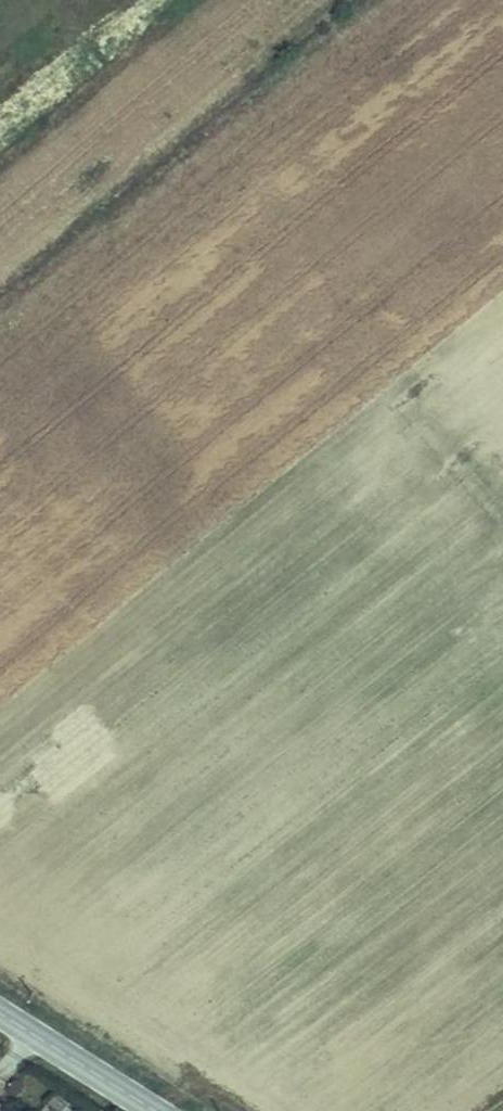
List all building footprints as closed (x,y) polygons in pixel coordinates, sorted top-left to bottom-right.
[(54,1098),(50,1103),(61,1110),(71,1110),(54,1098)]
